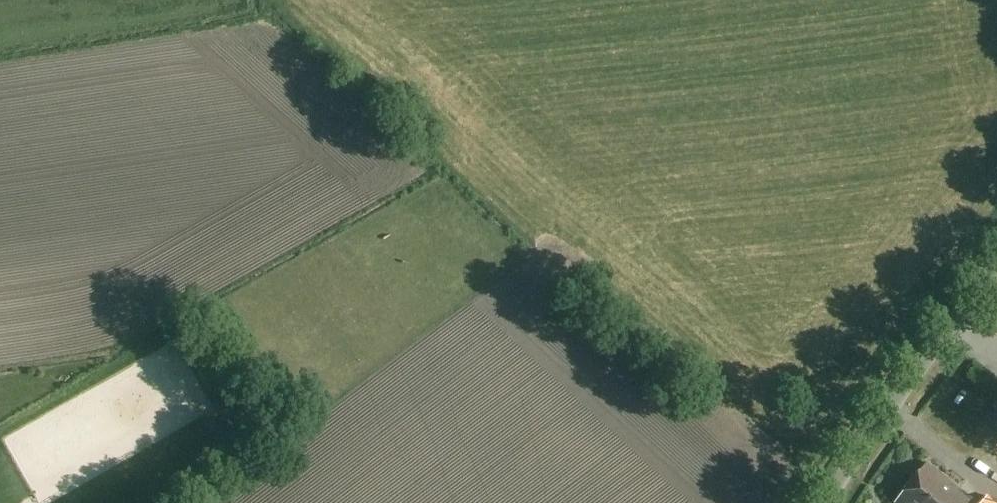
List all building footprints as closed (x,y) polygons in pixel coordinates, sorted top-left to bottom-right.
[(925,462),(892,502),(893,502),(975,502),(925,462)] [(985,494),(978,502),(996,502),(985,494)]
